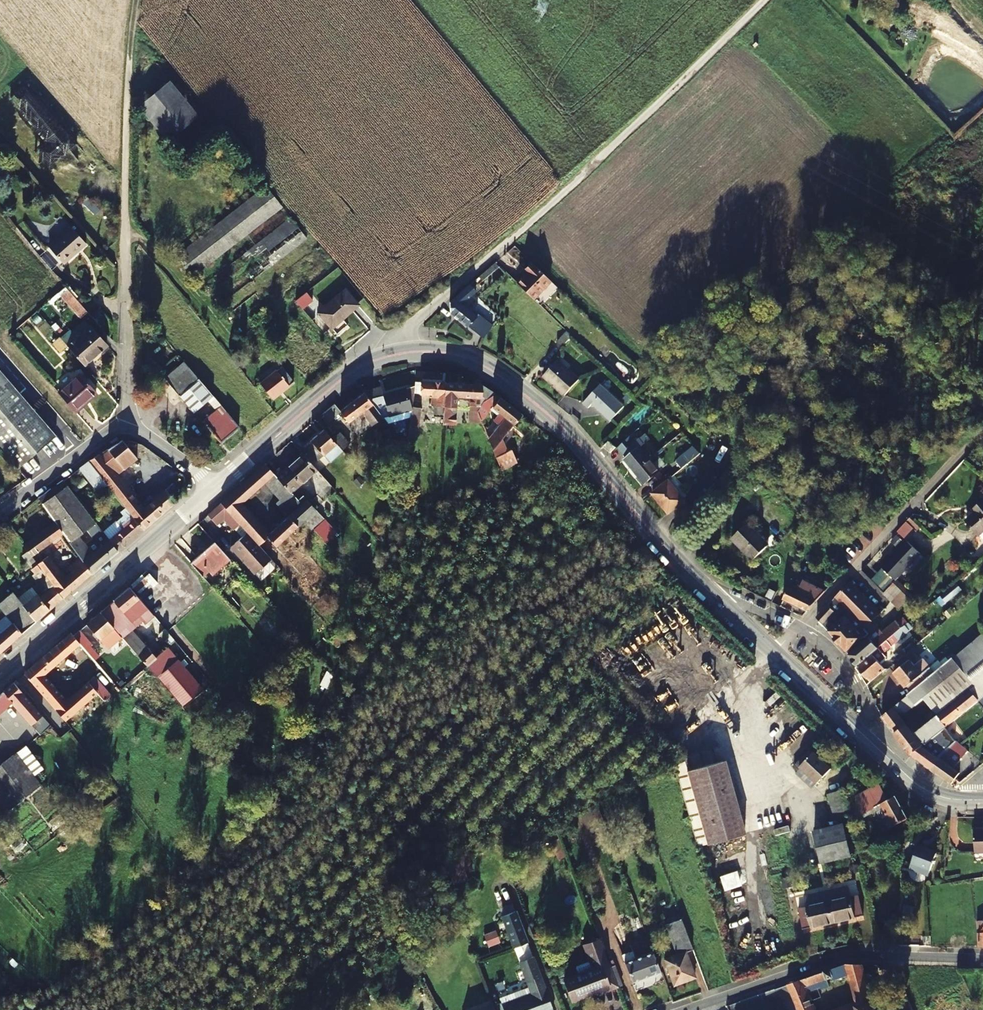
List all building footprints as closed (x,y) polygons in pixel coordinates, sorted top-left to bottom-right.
[(167,142),(199,115),(169,80),(138,106),(167,142)] [(59,135),(43,137),(45,148),(43,148),(45,158),(62,155),(61,148),(71,147),(68,129),(63,129),(64,134),(59,134),(59,135)] [(192,277),(281,207),(266,187),(177,257),(192,277)] [(291,219),(201,289),(217,308),(306,239),(291,219)] [(63,264),(86,244),(71,227),(48,246),(63,264)] [(523,289),(540,305),(559,287),(532,261),(523,270),(526,273),(516,283),(523,289)] [(478,277),(483,282),(499,267),(495,263),(478,277)] [(483,339),(494,326),(480,315),(478,317),(462,305),(477,292),(470,284),(450,301),(451,313),(483,339)] [(88,312),(66,287),(59,292),(81,318),(88,312)] [(345,290),(318,314),(332,329),(343,320),(341,318),(357,304),(345,290)] [(294,301),(301,309),(309,304),(302,295),(294,301)] [(286,307),(293,316),(301,309),(294,301),(286,307)] [(68,346),(85,366),(107,346),(91,327),(89,328),(83,321),(72,331),(70,330),(61,338),(68,346)] [(567,331),(557,343),(562,348),(572,336),(567,331)] [(52,344),(60,353),(68,346),(61,338),(60,337),(52,344)] [(564,396),(578,380),(558,360),(543,377),(564,396)] [(193,411),(206,400),(212,396),(184,363),(165,378),(193,411)] [(294,382),(282,366),(260,384),(272,399),(294,382)] [(18,468),(56,435),(0,370),(0,447),(18,468)] [(96,392),(80,374),(58,393),(76,413),(85,406),(83,404),(96,392)] [(421,394),(422,382),(415,381),(415,386),(414,393),(421,394)] [(435,407),(434,417),(444,418),(445,383),(422,382),(421,394),(432,394),(431,406),(435,407)] [(483,398),(487,401),(495,394),(482,385),(445,383),(444,418),(443,424),(455,425),(457,396),(483,398)] [(624,407),(600,385),(582,404),(587,409),(591,405),(610,422),(624,407)] [(386,422),(411,415),(413,407),(414,393),(415,386),(384,395),(382,386),(364,392),(365,394),(382,418),(385,421),(386,422)] [(382,418),(365,394),(340,412),(341,413),(348,422),(357,415),(358,417),(362,415),(371,426),(382,418)] [(507,452),(501,439),(522,415),(495,394),(487,401),(476,414),(479,422),(492,407),(499,413),(493,421),(499,426),(487,440),(496,458),(507,452)] [(206,400),(217,411),(222,406),(212,396),(206,400)] [(341,413),(340,412),(335,404),(323,415),(329,422),(341,413)] [(222,406),(217,411),(203,422),(221,443),(239,427),(222,406)] [(411,415),(408,438),(417,440),(421,408),(413,407),(411,415)] [(381,425),(391,438),(395,435),(386,422),(385,421),(381,425)] [(332,439),(324,430),(305,448),(318,462),(325,455),(331,462),(343,452),(342,451),(332,439)] [(332,439),(342,451),(351,444),(340,432),(332,439)] [(634,433),(618,449),(625,458),(623,460),(633,473),(649,460),(639,449),(644,444),(634,433)] [(116,475),(136,458),(121,440),(90,460),(89,462),(107,485),(129,513),(143,530),(184,495),(174,483),(144,508),(116,475)] [(610,453),(616,448),(609,442),(604,447),(610,453)] [(682,469),(700,455),(694,448),(677,462),(682,469)] [(283,471),(280,468),(274,474),(291,493),(317,470),(302,454),(283,471)] [(649,460),(633,473),(644,485),(659,472),(653,465),(660,459),(656,454),(649,460)] [(98,492),(107,485),(89,462),(80,469),(98,492)] [(241,503),(264,483),(274,474),(265,464),(221,503),(240,524),(247,533),(259,546),(268,538),(276,547),(304,522),(312,531),(325,519),(303,495),(298,501),(299,503),(302,506),(270,535),(241,503)] [(274,474),(264,483),(279,500),(276,504),(286,515),(299,503),(298,501),(291,493),(274,474)] [(685,500),(669,480),(652,495),(668,514),(685,500)] [(70,544),(85,532),(96,523),(64,481),(38,500),(54,523),(62,534),(70,544)] [(709,503),(720,492),(714,486),(703,497),(709,503)] [(981,535),(982,538),(982,502),(978,507),(981,511),(977,514),(976,513),(967,520),(980,536),(981,535)] [(233,530),(240,524),(221,503),(208,516),(217,526),(224,520),(233,530)] [(117,523),(123,530),(110,541),(118,551),(131,541),(143,530),(129,513),(117,523)] [(315,531),(326,543),(337,533),(326,521),(315,531)] [(917,531),(907,521),(898,531),(907,540),(908,541),(917,531)] [(28,552),(31,556),(62,534),(54,523),(23,546),(28,552)] [(769,546),(747,524),(731,539),(753,561),(769,546)] [(84,563),(102,548),(85,532),(70,544),(80,558),(84,563)] [(259,546),(247,533),(230,548),(255,575),(272,560),(259,546)] [(921,553),(908,541),(907,540),(882,566),(896,580),(921,553)] [(110,541),(102,548),(84,563),(91,574),(118,551),(110,541)] [(209,571),(213,576),(230,561),(214,542),(191,563),(203,577),(209,571)] [(28,552),(23,556),(33,569),(37,564),(31,556),(28,552)] [(37,564),(63,599),(91,574),(84,563),(80,558),(68,568),(71,574),(65,579),(47,557),(37,564)] [(63,599),(37,564),(33,569),(36,574),(34,576),(47,594),(41,599),(49,610),(63,599)] [(894,578),(883,568),(873,580),(883,590),(894,578)] [(892,601),(905,589),(896,580),(884,593),(892,601)] [(825,593),(804,582),(800,588),(798,587),(795,592),(789,588),(783,600),(808,612),(825,593)] [(866,630),(882,613),(851,582),(835,599),(866,630)] [(32,588),(18,599),(36,622),(49,610),(41,599),(32,588)] [(123,639),(133,630),(142,621),(145,624),(154,616),(130,588),(123,594),(101,613),(119,634),(123,639)] [(947,602),(955,595),(950,588),(942,595),(947,602)] [(900,608),(912,596),(905,589),(892,601),(900,608)] [(0,653),(36,622),(18,599),(12,592),(0,603),(0,608),(12,623),(0,633),(0,653)] [(870,634),(866,630),(835,599),(816,617),(839,643),(847,653),(870,634)] [(101,639),(106,645),(113,639),(119,634),(101,613),(87,625),(99,640),(101,639)] [(849,655),(858,666),(888,641),(894,635),(899,631),(902,628),(897,622),(882,634),(878,630),(849,655)] [(132,649),(135,652),(145,644),(133,630),(123,639),(132,649)] [(80,644),(89,653),(94,649),(79,631),(74,636),(80,644)] [(24,674),(66,721),(98,693),(89,682),(67,701),(45,675),(80,644),(74,636),(71,633),(24,674)] [(907,725),(896,734),(912,755),(929,741),(982,698),(982,633),(960,652),(943,666),(913,691),(882,716),(890,726),(901,717),(924,699),(938,715),(914,734),(907,725)] [(123,639),(119,634),(113,639),(126,654),(132,649),(123,639)] [(888,641),(858,666),(872,682),(886,670),(880,663),(886,658),(883,654),(892,646),(891,645),(897,640),(894,635),(888,641)] [(156,658),(145,644),(135,652),(181,707),(202,689),(168,648),(156,658)] [(913,691),(943,666),(939,661),(931,667),(924,659),(915,666),(910,659),(894,673),(901,681),(902,680),(907,687),(908,686),(913,691)] [(12,702),(42,737),(52,729),(54,731),(66,721),(24,674),(0,695),(0,712),(12,702)] [(202,718),(208,712),(204,707),(191,718),(199,727),(205,722),(202,718)] [(890,726),(896,734),(907,725),(901,717),(890,726)] [(932,770),(944,752),(929,741),(912,755),(932,770)] [(958,762),(969,751),(959,744),(956,742),(944,752),(932,770),(952,784),(959,774),(954,769),(958,762)] [(25,747),(0,766),(0,781),(17,803),(42,785),(35,776),(44,770),(25,747)] [(686,769),(725,758),(722,749),(683,760),(686,769)] [(798,770),(795,773),(811,788),(831,769),(810,750),(794,767),(798,770)] [(746,832),(725,758),(686,769),(683,760),(675,764),(698,846),(746,832)] [(17,803),(0,781),(0,817),(17,803)] [(861,794),(858,787),(846,793),(848,801),(850,800),(858,817),(861,816),(863,818),(875,812),(885,831),(908,818),(895,796),(888,800),(880,785),(861,794)] [(845,789),(829,794),(836,819),(839,818),(851,815),(848,801),(846,793),(845,789)] [(841,824),(852,821),(851,815),(839,818),(841,824)] [(844,824),(815,831),(822,862),(851,856),(844,824)] [(975,852),(982,852),(982,830),(974,830),(975,852)] [(718,845),(722,855),(740,849),(736,838),(718,845)] [(866,842),(859,844),(863,861),(870,859),(866,842)] [(919,844),(911,865),(930,872),(938,851),(919,844)] [(928,876),(930,872),(911,865),(909,869),(928,876)] [(850,897),(848,885),(826,890),(833,922),(864,915),(859,895),(850,897)] [(806,906),(799,908),(803,929),(833,922),(826,890),(804,895),(806,906)] [(693,949),(681,918),(666,924),(677,954),(664,959),(674,985),(695,977),(686,951),(693,949)] [(483,932),(487,945),(500,941),(497,928),(483,932)] [(601,989),(602,993),(618,987),(605,952),(600,939),(585,945),(591,962),(588,961),(578,965),(576,968),(578,973),(565,979),(573,1000),(601,989)] [(662,973),(654,953),(637,959),(634,952),(624,956),(634,983),(662,973)] [(502,1005),(504,1009),(554,1009),(533,956),(520,962),(529,986),(531,994),(502,1005)] [(846,964),(787,985),(795,1002),(798,1009),(814,1009),(808,993),(822,988),(820,982),(833,977),(833,980),(848,975),(856,1005),(854,1005),(856,1009),(875,1009),(863,965),(846,964)] [(529,986),(500,997),(502,1005),(531,994),(529,986)] [(773,1003),(778,1001),(774,990),(744,1001),(747,1009),(776,1009),(773,1003)] [(789,1004),(791,1009),(798,1009),(795,1002),(789,1004)]
